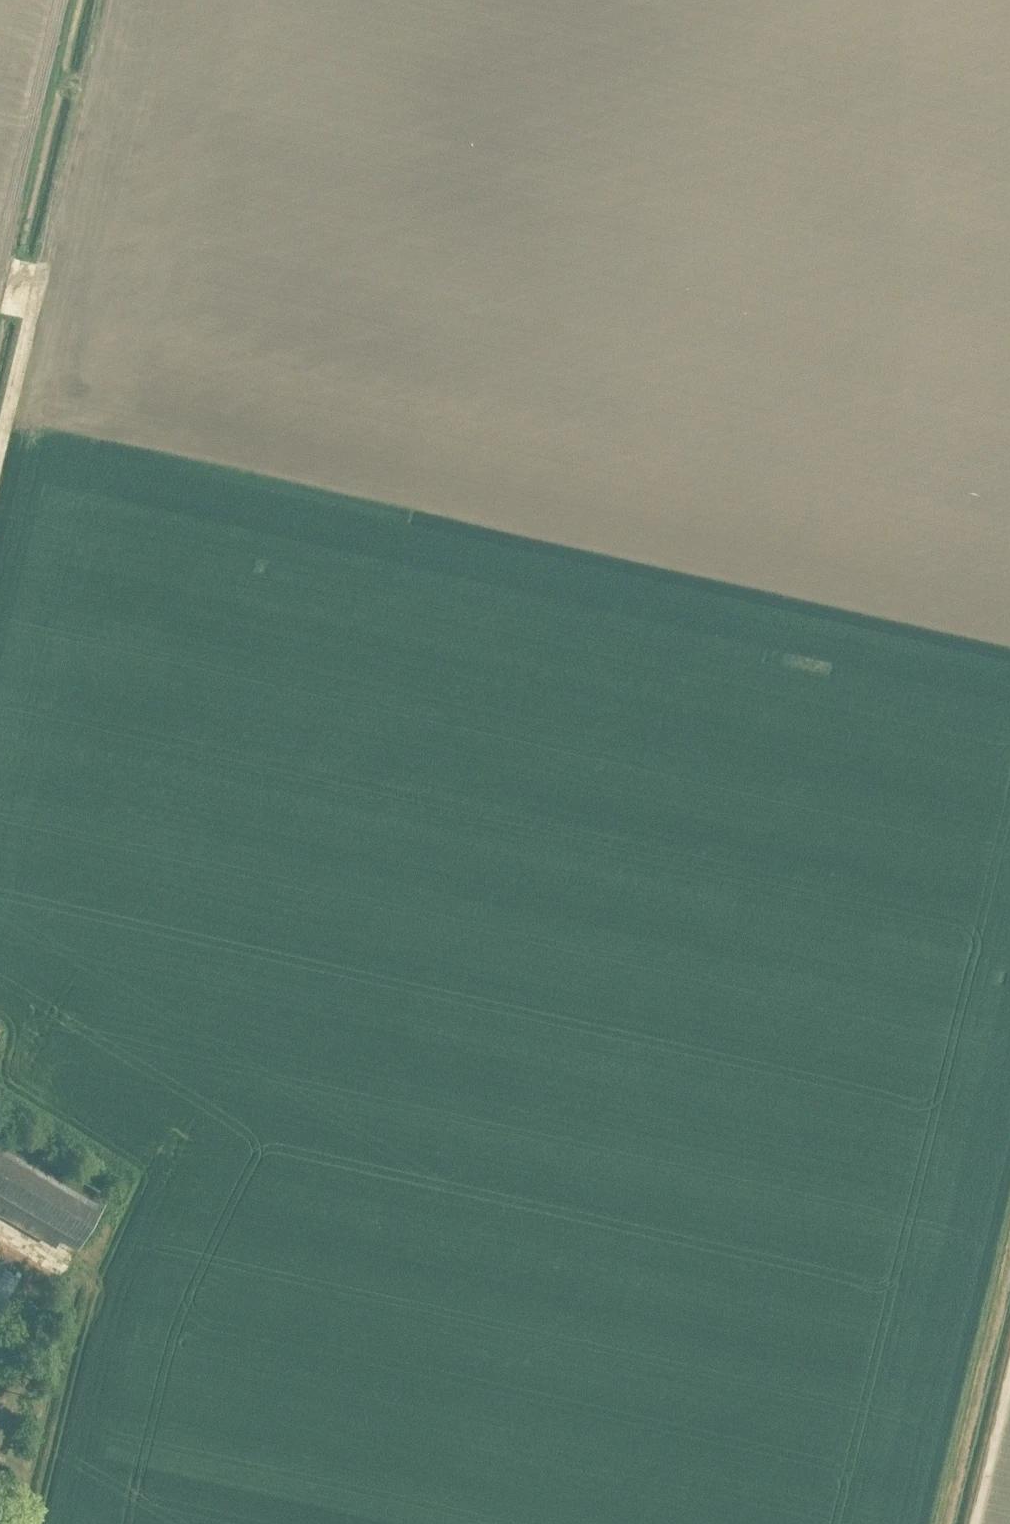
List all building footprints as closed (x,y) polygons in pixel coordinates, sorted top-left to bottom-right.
[(0,1140),(0,1200),(77,1245),(108,1193),(4,1133),(0,1140)]
